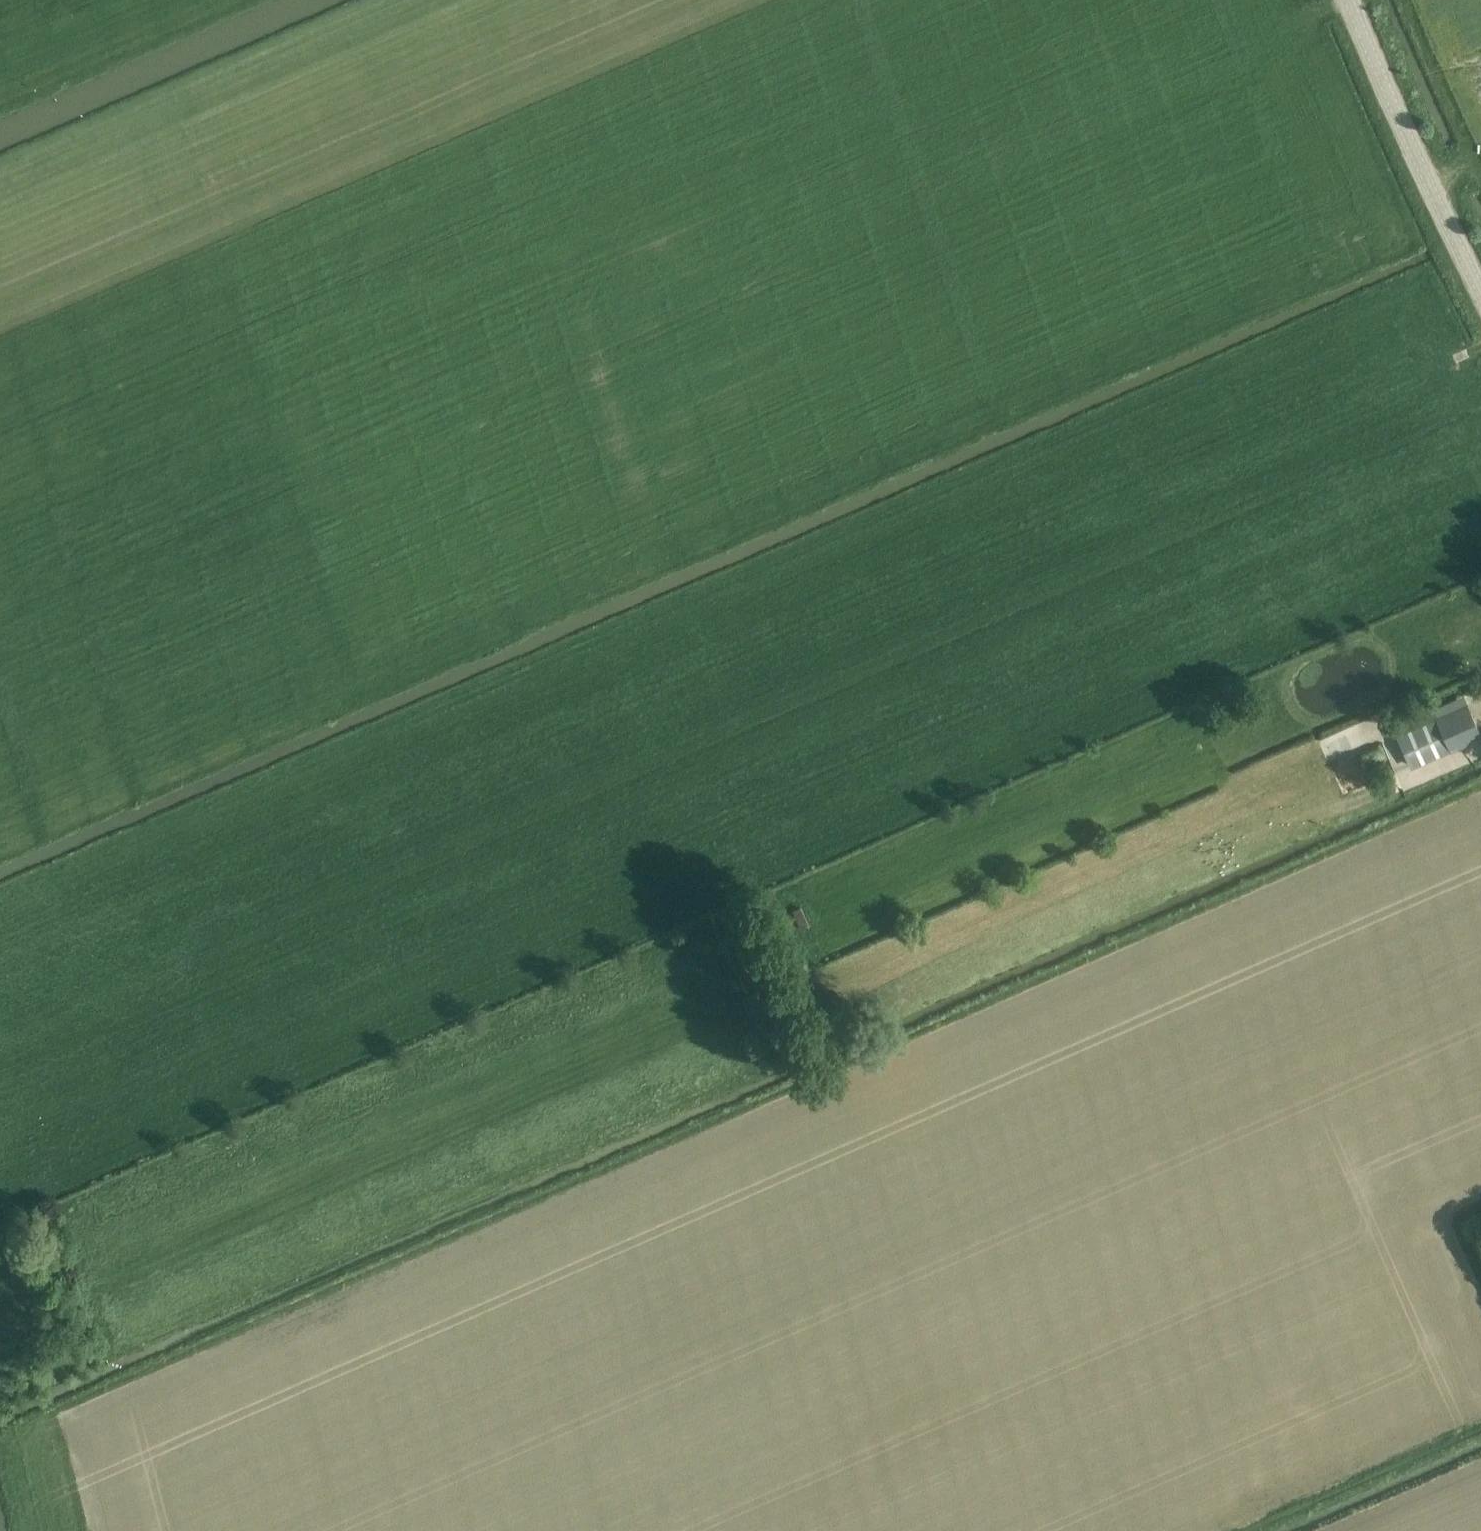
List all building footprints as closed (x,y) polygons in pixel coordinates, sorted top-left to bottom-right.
[(1449,751),(1450,753),(1480,739),(1480,736),(1466,702),(1434,716),(1436,720),(1399,735),(1413,767),(1449,751)]
